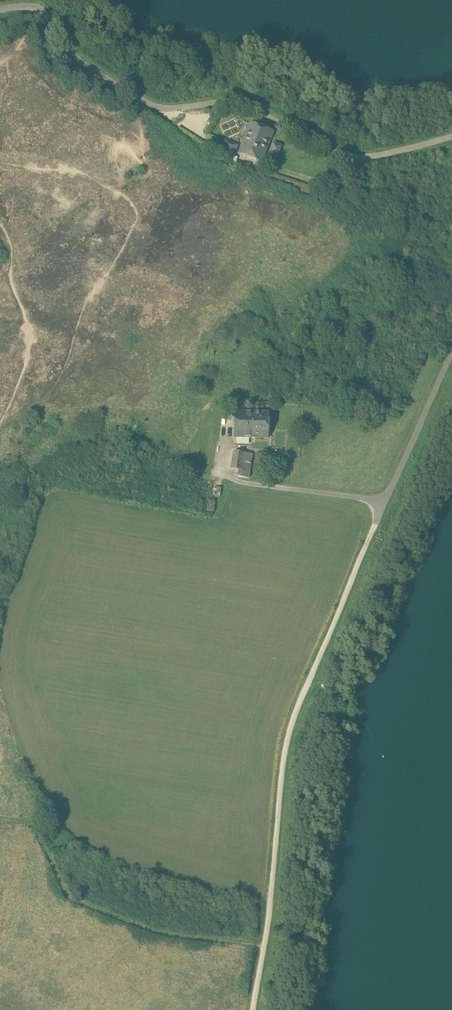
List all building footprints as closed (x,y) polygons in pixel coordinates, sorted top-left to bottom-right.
[(273,132),(251,123),(239,154),(261,162),(273,132)] [(237,146),(225,141),(221,152),(233,157),(237,146)] [(268,413),(235,412),(234,438),(268,439),(268,413)] [(252,455),(234,452),(231,469),(236,470),(235,475),(248,477),(252,455)]
